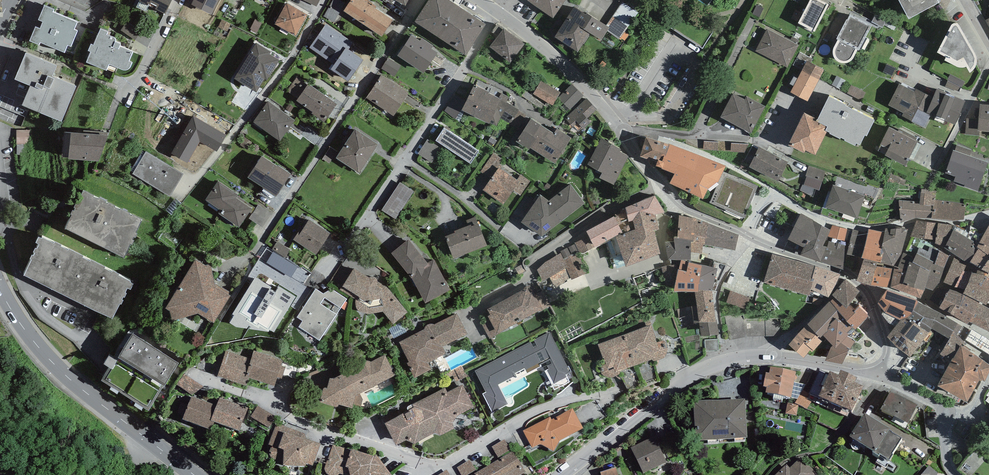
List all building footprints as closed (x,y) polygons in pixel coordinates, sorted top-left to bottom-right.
[(139,2),(149,6),(165,14),(172,0),(140,0),(139,2)] [(191,5),(211,15),(219,0),(194,0),(191,5)] [(368,0),(351,0),(344,11),(382,37),(393,20),(371,5),(373,3),(368,0)] [(449,0),(429,0),(415,22),(465,55),(486,25),(449,0)] [(553,16),(564,0),(531,0),(553,16)] [(820,0),(810,0),(798,23),(815,32),(829,5),(820,0)] [(909,19),(939,3),(939,2),(940,1),(940,0),(899,0),(909,19)] [(146,12),(149,6),(139,2),(136,7),(146,12)] [(619,39),(638,12),(624,2),(607,26),(610,28),(607,31),(619,39)] [(308,15),(287,3),(274,24),(295,36),(308,15)] [(764,8),(756,5),(752,14),(760,17),(764,8)] [(54,10),(44,6),(38,20),(43,22),(40,28),(36,27),(30,41),(39,45),(40,42),(64,52),(68,45),(71,46),(77,30),(74,29),(77,22),(53,12),(54,10)] [(587,13),(586,15),(574,7),(554,36),(578,52),(590,34),(601,41),(609,28),(587,13)] [(859,51),(872,26),(850,15),(847,20),(846,19),(836,39),(838,40),(833,49),(833,53),(834,57),(835,59),(838,62),(841,63),(844,64),(847,63),(850,62),(852,60),(855,57),(858,50),(859,51)] [(887,20),(875,15),(872,22),(883,28),(887,20)] [(257,33),(262,22),(255,19),(250,29),(252,29),(251,31),(255,33),(256,32),(257,33)] [(230,24),(221,20),(218,27),(227,31),(230,24)] [(121,31),(135,40),(140,33),(126,23),(121,31)] [(326,24),(310,48),(334,65),(331,69),(348,81),(364,60),(349,49),(353,43),(326,24)] [(944,40),(937,52),(946,57),(944,60),(956,66),(959,68),(962,68),(964,68),(966,67),(970,73),(971,72),(973,70),(975,68),(977,66),(977,63),(977,60),(976,57),(960,26),(958,24),(955,24),(953,24),(952,25),(944,40)] [(108,32),(100,29),(93,45),(91,44),(88,51),(91,52),(86,62),(107,71),(109,64),(123,70),(124,70),(126,70),(127,70),(128,70),(130,69),(131,67),(133,62),(129,61),(133,51),(121,45),(121,44),(121,43),(116,41),(116,39),(115,38),(113,37),(107,35),(108,32)] [(524,44),(504,29),(490,47),(510,62),(524,44)] [(790,41),(767,29),(755,51),(787,67),(799,45),(797,44),(790,41)] [(420,41),(411,35),(397,56),(424,73),(438,53),(431,49),(420,41)] [(420,41),(431,49),(433,46),(422,38),(420,41)] [(271,52),(256,42),(234,79),(256,92),(265,79),(267,80),(280,60),(270,54),(271,52)] [(794,65),(803,69),(807,61),(811,63),(813,59),(800,52),(794,65)] [(30,86),(22,105),(61,121),(76,86),(53,76),(57,66),(26,53),(15,80),(30,86)] [(394,76),(401,66),(389,58),(382,68),(394,76)] [(803,69),(802,71),(819,80),(824,70),(811,63),(807,61),(803,69)] [(892,75),(895,69),(887,64),(884,71),(892,75)] [(808,101),(819,80),(802,71),(798,79),(794,86),(791,92),(808,101)] [(409,93),(382,75),(367,98),(393,116),(409,93)] [(960,92),(965,83),(950,75),(946,86),(960,92)] [(794,86),(798,79),(794,76),(790,84),(794,86)] [(841,90),(846,81),(837,76),(832,85),(841,90)] [(306,84),(297,77),(287,92),(297,98),(306,84)] [(553,105),(561,92),(541,81),(533,94),(553,105)] [(337,104),(308,84),(296,101),(312,112),(311,113),(324,122),(337,104)] [(572,84),(558,98),(570,109),(584,95),(572,84)] [(899,84),(888,105),(903,113),(902,116),(924,128),(931,115),(926,113),(933,97),(916,89),(914,92),(899,84)] [(473,85),(462,110),(489,124),(490,123),(497,126),(501,118),(519,129),(526,115),(519,111),(506,102),(509,98),(502,93),(499,98),(489,93),(490,92),(473,85)] [(862,101),(866,93),(852,86),(847,93),(862,101)] [(933,97),(926,113),(931,115),(955,125),(966,102),(955,97),(954,98),(946,95),(947,93),(937,89),(933,97)] [(745,99),(733,94),(720,117),(751,133),(765,106),(746,96),(745,99)] [(445,111),(455,119),(465,101),(455,96),(445,111)] [(843,103),(829,96),(817,120),(816,121),(827,127),(826,131),(827,131),(830,133),(830,134),(840,139),(841,138),(845,140),(845,141),(855,146),(856,144),(860,145),(865,136),(866,136),(875,120),(853,109),(854,107),(850,105),(850,103),(845,101),(843,103)] [(587,98),(565,118),(573,127),(574,126),(578,131),(582,128),(584,129),(591,123),(587,118),(597,109),(587,98)] [(295,120),(268,101),(254,122),(279,141),(295,120)] [(977,131),(980,131),(988,132),(988,105),(980,104),(978,119),(977,131)] [(804,113),(788,145),(804,153),(806,150),(815,155),(827,131),(826,131),(827,127),(816,121),(817,120),(804,113)] [(200,142),(217,152),(226,135),(193,116),(171,154),(188,163),(200,142)] [(979,136),(980,131),(977,131),(978,119),(966,118),(965,135),(979,136)] [(531,119),(516,141),(529,150),(530,148),(555,164),(572,138),(557,129),(554,133),(531,119)] [(881,145),(878,151),(885,155),(905,166),(917,142),(915,141),(917,138),(899,129),(898,132),(889,127),(880,145),(881,145)] [(479,151),(444,128),(436,141),(471,164),(479,151)] [(36,129),(16,130),(17,144),(31,144),(36,144),(36,129)] [(359,174),(378,144),(355,129),(336,158),(359,174)] [(69,157),(69,159),(99,161),(108,133),(84,131),(83,133),(65,132),(62,157),(69,157)] [(649,158),(658,160),(662,161),(664,156),(666,156),(670,144),(646,137),(640,158),(648,160),(649,158)] [(622,149),(601,138),(587,165),(602,173),(600,178),(614,185),(629,156),(621,151),(622,149)] [(442,149),(428,139),(418,154),(432,164),(442,149)] [(718,150),(719,142),(704,141),(704,149),(718,150)] [(749,144),(732,143),(731,152),(745,152),(749,144)] [(31,144),(17,144),(17,155),(31,155),(31,144)] [(675,174),(670,184),(702,200),(708,190),(719,182),(724,172),(726,166),(670,144),(666,156),(664,156),(662,161),(658,160),(656,166),(662,168),(662,169),(675,174)] [(955,151),(970,156),(972,150),(957,145),(955,151)] [(778,182),(788,162),(760,147),(750,167),(778,182)] [(953,150),(945,173),(955,177),(954,181),(965,185),(964,187),(978,191),(988,162),(970,156),(955,151),(953,150)] [(183,174),(146,152),(132,174),(170,196),(183,174)] [(481,172),(491,179),(499,167),(501,168),(503,166),(499,164),(502,159),(494,153),(481,172)] [(262,156),(247,178),(263,187),(262,188),(276,197),(291,174),(278,166),(277,166),(262,156)] [(825,171),(809,166),(805,176),(807,176),(804,185),(816,189),(819,190),(822,182),(825,171)] [(491,179),(483,190),(503,205),(514,191),(520,182),(517,180),(501,168),(499,167),(491,179)] [(719,182),(709,203),(745,217),(758,186),(724,172),(719,182)] [(521,174),(517,180),(520,182),(514,191),(521,196),(530,181),(521,174)] [(904,185),(906,181),(906,180),(892,174),(888,181),(898,186),(899,184),(899,183),(904,185)] [(218,181),(205,200),(220,211),(225,214),(237,196),(238,195),(218,181)] [(540,194),(521,222),(541,237),(585,203),(570,184),(549,201),(540,194)] [(813,197),(816,189),(804,185),(803,184),(800,191),(813,197)] [(417,193),(404,185),(386,213),(399,221),(417,193)] [(865,196),(833,185),(825,207),(857,219),(865,196)] [(915,201),(899,200),(901,223),(916,218),(931,219),(933,206),(934,206),(935,200),(936,191),(921,189),(920,204),(915,203),(915,201)] [(82,191),(64,228),(122,256),(140,220),(82,191)] [(655,214),(664,212),(655,195),(625,208),(629,222),(632,221),(633,223),(624,227),(623,228),(623,229),(625,233),(615,237),(626,267),(661,253),(654,231),(659,230),(655,214)] [(255,209),(237,196),(225,214),(220,211),(218,214),(239,227),(250,212),(252,214),(255,209)] [(172,215),(182,204),(176,199),(166,210),(172,215)] [(964,220),(965,205),(963,204),(935,200),(934,206),(933,206),(931,219),(953,221),(964,220)] [(801,214),(788,240),(804,248),(801,255),(820,262),(826,247),(823,246),(827,237),(830,230),(801,214)] [(696,219),(680,215),(678,238),(691,240),(691,242),(694,242),(696,219)] [(594,247),(595,248),(623,233),(621,230),(623,229),(623,228),(624,227),(618,216),(615,218),(614,216),(586,231),(594,247)] [(471,227),(478,224),(475,217),(466,220),(468,226),(471,225),(471,227)] [(299,232),(293,240),(316,255),(330,234),(309,219),(301,233),(299,232)] [(691,253),(702,254),(703,245),(705,245),(709,223),(696,219),(694,242),(691,242),(691,253)] [(917,221),(910,237),(935,240),(935,243),(944,247),(953,230),(953,225),(938,223),(917,221)] [(735,251),(738,235),(709,223),(705,245),(735,251)] [(455,233),(445,237),(453,259),(487,246),(478,224),(471,227),(471,225),(468,226),(454,231),(455,233)] [(849,230),(832,225),(830,230),(827,237),(846,241),(849,230)] [(886,228),(884,233),(882,248),(884,253),(881,263),(895,266),(898,267),(903,253),(908,229),(896,226),(886,228)] [(970,263),(982,269),(988,259),(988,226),(979,244),(977,248),(978,249),(970,263)] [(861,258),(864,259),(877,262),(881,263),(884,253),(882,248),(884,233),(869,229),(867,233),(861,258)] [(847,254),(861,258),(867,233),(853,230),(849,247),(847,254)] [(963,260),(970,263),(978,249),(977,248),(979,244),(953,230),(944,247),(944,248),(963,260)] [(580,254),(594,247),(586,231),(572,238),(575,244),(580,254)] [(31,260),(24,276),(112,319),(120,304),(121,305),(123,300),(122,300),(123,297),(125,298),(127,293),(125,293),(127,288),(131,290),(133,284),(130,282),(131,282),(118,276),(119,275),(113,271),(112,272),(104,269),(105,267),(91,260),(90,261),(83,258),(84,256),(69,249),(68,251),(61,247),(61,245),(55,242),(54,243),(42,238),(42,239),(39,237),(36,243),(39,244),(37,249),(36,248),(33,252),(35,253),(33,256),(32,255),(29,259),(31,260)] [(665,242),(668,260),(691,260),(691,253),(691,242),(691,240),(678,238),(674,238),(674,241),(665,242)] [(408,240),(392,253),(412,278),(426,303),(450,290),(434,259),(428,263),(408,240)] [(285,258),(290,250),(277,242),(272,249),(285,258)] [(820,262),(843,270),(847,254),(849,247),(840,245),(841,242),(837,242),(836,243),(829,242),(826,247),(820,262)] [(572,280),(587,273),(580,254),(575,244),(560,252),(561,253),(567,267),(566,268),(571,278),(572,280)] [(944,268),(949,256),(939,250),(929,247),(928,251),(919,247),(917,254),(915,258),(913,263),(930,271),(933,264),(935,264),(944,268)] [(266,263),(291,278),(298,267),(273,252),(266,263)] [(564,281),(571,278),(566,268),(567,267),(561,253),(545,262),(537,270),(543,282),(550,278),(556,288),(565,282),(564,281)] [(890,287),(901,291),(909,262),(913,263),(915,258),(903,253),(898,267),(895,266),(890,287)] [(809,296),(811,290),(813,282),(811,281),(815,266),(772,254),(764,283),(809,296)] [(861,258),(847,254),(843,270),(845,270),(858,278),(864,259),(861,258)] [(954,258),(943,283),(965,291),(972,273),(965,270),(967,266),(954,258)] [(205,265),(195,259),(165,308),(169,311),(172,321),(198,313),(213,323),(231,296),(228,295),(230,292),(215,283),(210,264),(205,265)] [(857,281),(871,285),(876,266),(877,263),(877,262),(864,259),(858,278),(857,281)] [(678,269),(674,292),(695,292),(699,292),(699,284),(702,265),(681,260),(679,270),(678,269)] [(726,266),(714,262),(712,267),(702,265),(699,284),(699,292),(712,291),(713,290),(716,291),(726,266)] [(939,287),(944,268),(935,264),(933,264),(930,271),(913,263),(909,262),(901,291),(921,299),(925,288),(936,292),(939,287)] [(883,264),(877,263),(876,266),(871,285),(888,288),(893,269),(883,267),(883,264)] [(813,282),(811,290),(828,298),(840,274),(815,266),(811,281),(813,282)] [(393,324),(408,312),(386,286),(378,282),(377,280),(376,278),(375,277),(373,277),(371,277),(369,278),(354,268),(340,290),(356,300),(356,303),(356,306),(357,309),(358,311),(360,312),(367,314),(383,311),(393,324)] [(986,305),(988,301),(988,278),(988,277),(988,276),(988,275),(978,270),(977,273),(972,273),(965,291),(963,294),(986,305)] [(234,316),(229,323),(236,327),(269,332),(270,330),(274,332),(296,297),(279,287),(276,292),(270,289),(272,287),(255,277),(232,314),(234,316)] [(859,291),(845,279),(832,295),(835,298),(846,308),(849,305),(859,291)] [(506,299),(520,321),(543,309),(533,291),(530,293),(527,288),(506,299)] [(332,289),(323,294),(316,289),(297,317),(303,321),(299,327),(319,341),(347,299),(332,289)] [(963,295),(949,289),(939,308),(954,316),(963,295)] [(900,320),(908,317),(918,302),(916,300),(887,290),(878,303),(884,311),(885,313),(900,320)] [(716,320),(712,291),(699,292),(695,292),(701,336),(719,335),(717,319),(716,320)] [(746,310),(750,298),(731,291),(726,302),(746,310)] [(968,325),(969,322),(979,303),(963,295),(954,316),(968,325)] [(855,330),(869,316),(859,307),(855,311),(849,305),(846,308),(835,298),(830,301),(853,328),(855,330)] [(497,334),(520,321),(506,299),(487,309),(490,315),(479,320),(489,339),(497,335),(497,334)] [(830,301),(807,324),(819,337),(820,338),(823,335),(833,346),(835,348),(848,336),(849,335),(847,333),(853,328),(830,301)] [(932,329),(949,339),(958,323),(939,313),(918,302),(908,317),(929,333),(932,329)] [(979,303),(969,322),(988,332),(988,308),(979,303)] [(888,322),(896,326),(900,320),(885,313),(884,311),(882,315),(888,322)] [(424,330),(399,342),(409,362),(407,363),(415,378),(432,369),(429,363),(446,353),(442,347),(467,334),(457,314),(434,325),(432,324),(430,324),(428,324),(426,326),(425,328),(424,330)] [(898,348),(910,357),(929,333),(908,317),(900,320),(896,326),(887,337),(898,348)] [(730,333),(764,332),(763,318),(730,320),(730,333)] [(952,362),(961,345),(964,341),(957,335),(963,326),(958,323),(949,339),(940,354),(952,362)] [(624,335),(636,365),(652,360),(653,361),(655,361),(658,360),(664,358),(666,355),(667,353),(668,351),(668,349),(667,346),(666,344),(664,340),(662,340),(657,342),(651,324),(624,335)] [(807,324),(797,335),(814,351),(822,341),(818,338),(819,337),(807,324)] [(483,394),(492,413),(508,404),(498,385),(514,377),(515,379),(540,367),(540,365),(550,360),(552,364),(547,366),(548,369),(544,371),(554,390),(569,382),(566,375),(571,372),(569,366),(567,367),(550,332),(475,371),(486,392),(483,394)] [(164,386),(178,363),(133,334),(118,358),(117,357),(115,360),(109,356),(104,364),(110,368),(102,381),(148,410),(164,386)] [(620,371),(636,365),(624,335),(598,345),(603,358),(606,364),(602,365),(601,367),(601,370),(601,373),(603,375),(605,376),(608,377),(610,377),(614,377),(617,376),(619,374),(620,371)] [(813,352),(814,351),(797,335),(788,345),(804,358),(810,350),(813,352)] [(855,341),(848,336),(835,348),(833,346),(831,347),(825,361),(842,364),(849,349),(850,350),(855,341)] [(706,351),(719,350),(718,340),(705,340),(706,351)] [(938,387),(967,403),(980,379),(984,382),(988,373),(988,365),(961,345),(952,362),(938,387)] [(217,376),(246,386),(249,378),(245,376),(251,359),(226,350),(217,376)] [(283,361),(254,351),(251,359),(245,376),(249,378),(274,386),(277,377),(281,366),(283,361)] [(323,389),(319,402),(334,407),(336,407),(338,406),(339,405),(353,408),(361,408),(363,400),(360,394),(395,375),(385,355),(371,362),(367,361),(365,361),(334,378),(330,378),(327,388),(324,388),(323,389)] [(286,367),(281,366),(277,377),(282,378),(286,367)] [(796,371),(771,366),(769,373),(766,372),(763,387),(766,387),(766,392),(791,397),(794,382),(796,371)] [(857,377),(841,370),(839,375),(830,371),(818,396),(852,411),(863,386),(855,382),(857,377)] [(204,387),(184,374),(177,385),(192,394),(204,387)] [(806,385),(794,382),(791,397),(797,399),(803,390),(806,385)] [(384,423),(396,446),(407,440),(414,444),(435,433),(440,435),(454,429),(453,423),(458,416),(474,407),(462,385),(447,392),(445,387),(411,404),(409,406),(407,407),(407,409),(408,410),(384,423)] [(797,399),(795,403),(807,409),(812,402),(807,399),(810,394),(803,390),(797,399)] [(917,405),(891,391),(880,410),(907,424),(917,405)] [(211,420),(216,405),(191,396),(183,419),(210,430),(213,421),(211,420)] [(211,420),(213,421),(239,431),(248,408),(219,398),(216,405),(211,420)] [(745,399),(693,401),(696,440),(747,437),(745,399)] [(788,402),(785,414),(796,415),(798,405),(795,404),(788,402)] [(269,428),(275,417),(257,406),(250,416),(269,428)] [(550,417),(523,431),(532,448),(540,444),(554,451),(559,440),(583,428),(572,408),(552,419),(550,417)] [(890,429),(864,413),(849,436),(873,450),(875,451),(889,429),(890,429)] [(283,462),(283,465),(305,466),(306,463),(312,465),(321,443),(306,438),(304,433),(276,423),(268,444),(271,446),(270,449),(270,451),(270,455),(272,458),(276,460),(283,462)] [(892,431),(889,429),(875,451),(873,450),(872,452),(879,456),(880,454),(889,460),(893,454),(892,453),(902,438),(892,432),(892,431)] [(654,436),(631,447),(643,474),(667,462),(654,436)] [(498,457),(511,449),(504,439),(492,447),(498,457)] [(376,454),(374,456),(351,449),(351,450),(333,445),(324,469),(325,472),(327,474),(330,474),(337,474),(339,474),(343,474),(392,474),(376,454)] [(489,465),(495,474),(521,474),(526,472),(513,451),(489,465)] [(775,474),(816,474),(817,474),(800,457),(789,468),(786,464),(775,474)] [(476,470),(470,459),(457,467),(462,474),(467,474),(476,470)] [(489,465),(472,474),(495,474),(489,465)] [(938,473),(929,466),(921,474),(936,474),(938,473)] [(616,467),(600,472),(601,474),(618,474),(616,467)]
